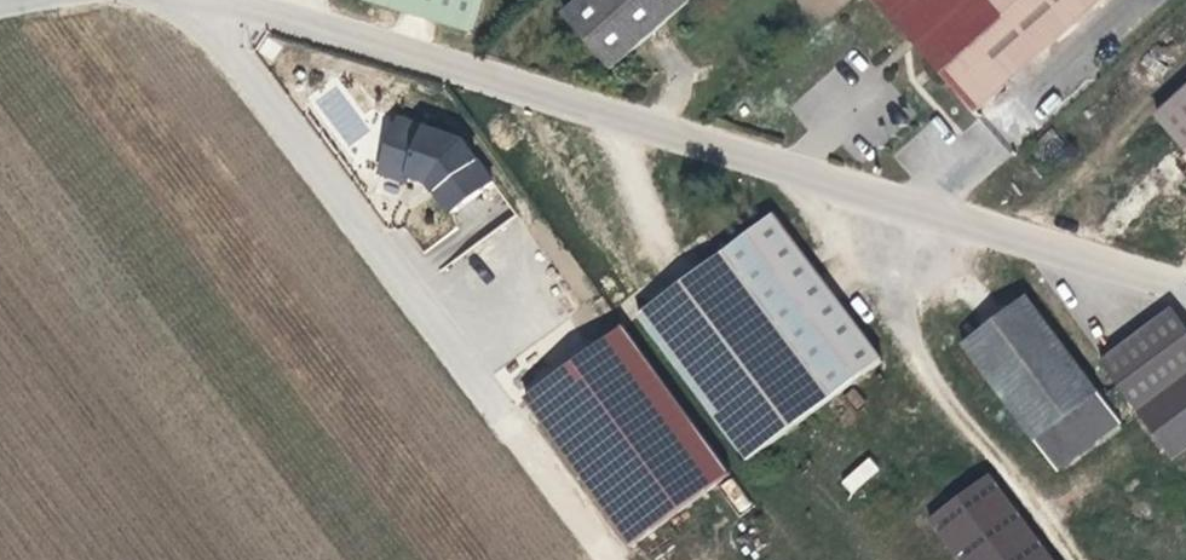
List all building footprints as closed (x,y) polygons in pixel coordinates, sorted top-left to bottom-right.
[(465,35),(476,0),(359,0),(358,3),(465,35)] [(611,74),(697,0),(589,0),(565,22),(611,74)] [(947,81),(979,117),(1109,0),(874,0),(947,81)] [(1157,121),(1185,152),(1185,96),(1157,121)] [(454,147),(391,125),(372,178),(399,188),(401,182),(420,187),(442,220),(486,188),(454,147)] [(774,223),(726,258),(641,321),(750,469),(836,406),(884,371),(774,223)] [(963,347),(1082,506),(1147,459),(1027,299),(963,347)] [(1102,368),(1162,448),(1185,431),(1185,328),(1175,314),(1102,368)] [(623,549),(729,477),(623,321),(517,393),(623,549)] [(868,456),(839,481),(850,494),(879,469),(868,456)] [(987,473),(926,519),(956,559),(1052,559),(987,473)]
